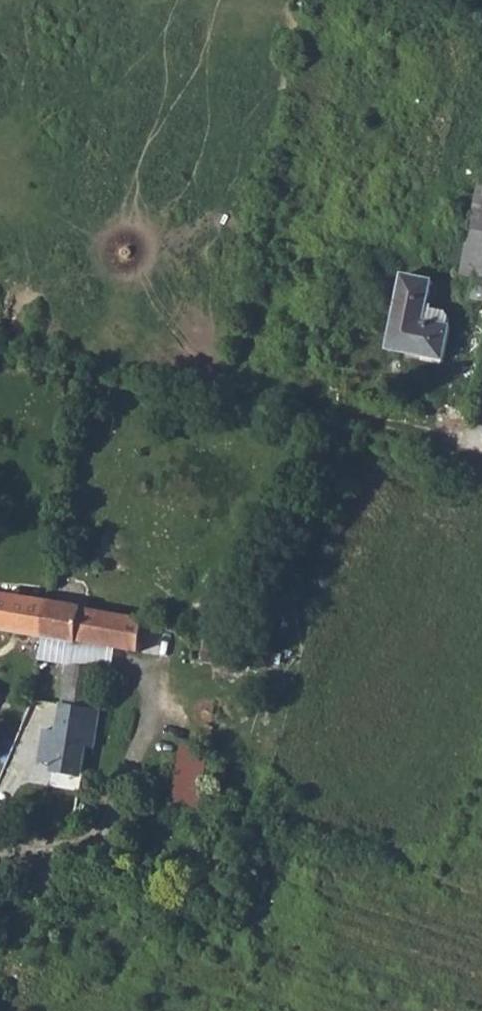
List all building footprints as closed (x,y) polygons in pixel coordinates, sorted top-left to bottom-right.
[(474,280),(481,239),(481,234),(468,231),(459,277),(474,280)] [(481,304),(481,239),(474,280),(470,302),(481,304)] [(428,310),(432,282),(402,276),(387,352),(443,363),(451,327),(448,326),(450,320),(444,314),(428,310)] [(0,595),(0,632),(40,639),(40,637),(46,602),(0,595)] [(83,608),(46,602),(40,637),(40,639),(77,645),(77,643),(138,654),(144,620),(83,610),(83,608)] [(202,663),(227,667),(228,665),(256,668),(258,645),(238,643),(209,637),(209,632),(195,630),(191,649),(202,652),(202,663)] [(99,671),(67,666),(62,697),(94,702),(99,671)] [(62,697),(51,769),(53,769),(65,772),(81,774),(87,748),(93,748),(99,712),(92,711),(94,702),(62,697)] [(171,805),(195,809),(206,749),(182,746),(171,805)] [(53,776),(64,779),(65,772),(53,769),(53,776)]
